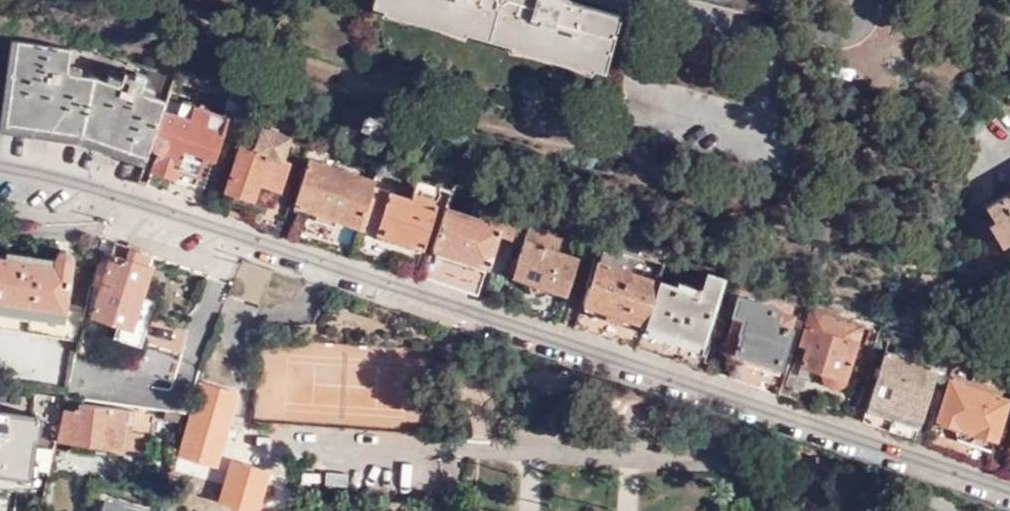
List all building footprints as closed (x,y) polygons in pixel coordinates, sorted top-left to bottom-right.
[(633,15),(580,0),(386,0),(384,6),(393,9),(390,18),(476,41),(478,35),(520,47),(518,53),(601,76),(603,70),(617,73),(633,15)] [(14,57),(16,50),(22,10),(1,5),(0,13),(0,56),(14,57)] [(78,138),(143,161),(146,154),(83,132),(10,121),(21,51),(16,50),(14,57),(7,103),(2,128),(78,138)] [(150,141),(158,117),(162,107),(169,87),(132,75),(127,88),(96,78),(57,73),(59,57),(21,51),(10,121),(83,132),(146,154),(150,141)] [(156,152),(145,183),(199,201),(229,117),(182,101),(178,113),(162,107),(158,117),(150,141),(150,146),(152,150),(156,152)] [(242,142),(225,190),(254,200),(260,182),(280,189),(290,162),(282,159),(291,136),(261,126),(253,146),(242,142)] [(233,133),(229,146),(238,149),(242,136),(233,133)] [(299,205),(290,231),(351,252),(373,188),(375,181),(309,159),(294,203),(299,205)] [(351,252),(412,272),(435,205),(433,204),(438,188),(413,179),(406,199),(373,188),(351,252)] [(271,194),(261,222),(279,227),(288,200),(271,194)] [(987,207),(994,222),(988,226),(1000,245),(1009,239),(1009,194),(987,207)] [(422,275),(476,293),(497,232),(507,236),(514,217),(478,204),(473,217),(446,207),(422,275)] [(513,305),(554,319),(575,256),(556,250),(560,240),(526,229),(512,272),(504,271),(494,299),(513,305)] [(145,263),(149,253),(102,237),(98,251),(107,254),(87,312),(114,321),(129,326),(142,290),(150,265),(145,263)] [(78,339),(96,261),(73,257),(72,252),(67,249),(60,249),(54,253),(52,265),(0,256),(0,327),(78,339)] [(636,347),(659,279),(628,269),(631,259),(603,250),(599,260),(596,259),(572,325),(636,347)] [(636,347),(701,368),(709,341),(702,338),(722,276),(706,271),(698,292),(659,279),(636,347)] [(111,333),(138,342),(154,295),(142,290),(129,326),(114,321),(111,333)] [(778,393),(786,371),(802,321),(739,301),(726,343),(737,346),(727,377),(778,393)] [(808,403),(845,415),(852,392),(840,388),(860,327),(809,312),(799,345),(807,348),(798,374),(786,371),(778,393),(808,403)] [(78,339),(75,351),(130,368),(138,342),(111,333),(84,324),(78,339)] [(864,422),(917,439),(943,354),(890,337),(864,422)] [(959,453),(989,463),(1008,399),(969,387),(975,365),(953,358),(927,442),(959,453)] [(215,465),(237,395),(201,384),(181,456),(215,465)] [(64,397),(0,388),(0,463),(47,471),(64,397)] [(139,451),(142,433),(128,430),(128,424),(122,423),(124,409),(79,403),(77,409),(64,408),(60,439),(75,441),(74,450),(123,456),(125,449),(139,451)] [(104,499),(100,510),(140,510),(104,499)]
